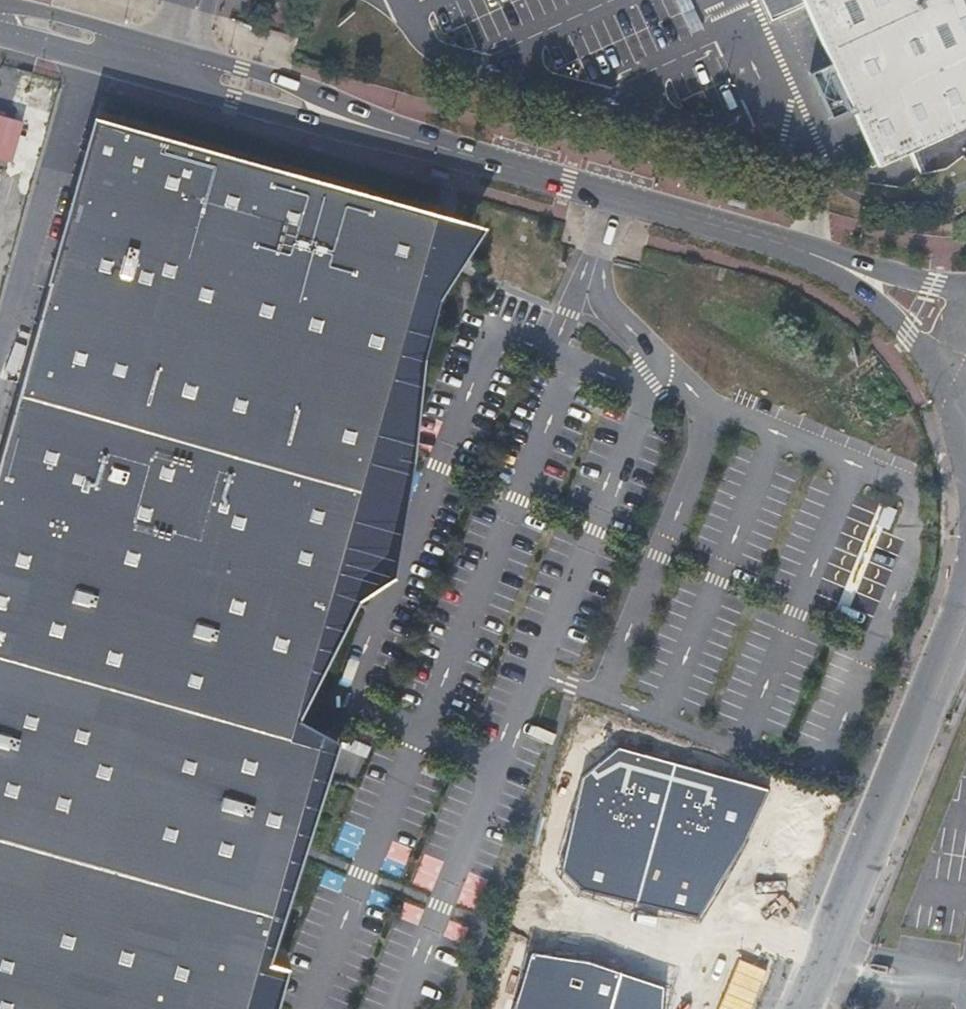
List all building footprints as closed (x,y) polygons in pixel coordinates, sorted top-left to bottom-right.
[(801,2),(800,0),(759,0),(767,17),(801,2)] [(801,2),(830,67),(875,165),(909,151),(918,173),(947,168),(965,153),(965,0),(800,0),(801,2)] [(10,158),(21,120),(0,114),(0,155),(10,158)] [(97,121),(0,458),(0,1008),(244,1008),(318,744),(288,737),(437,216),(97,121)] [(769,789),(618,746),(585,775),(561,868),(581,888),(700,918),(747,837),(769,789)] [(532,956),(516,1008),(661,1008),(662,985),(588,963),(532,956)]
